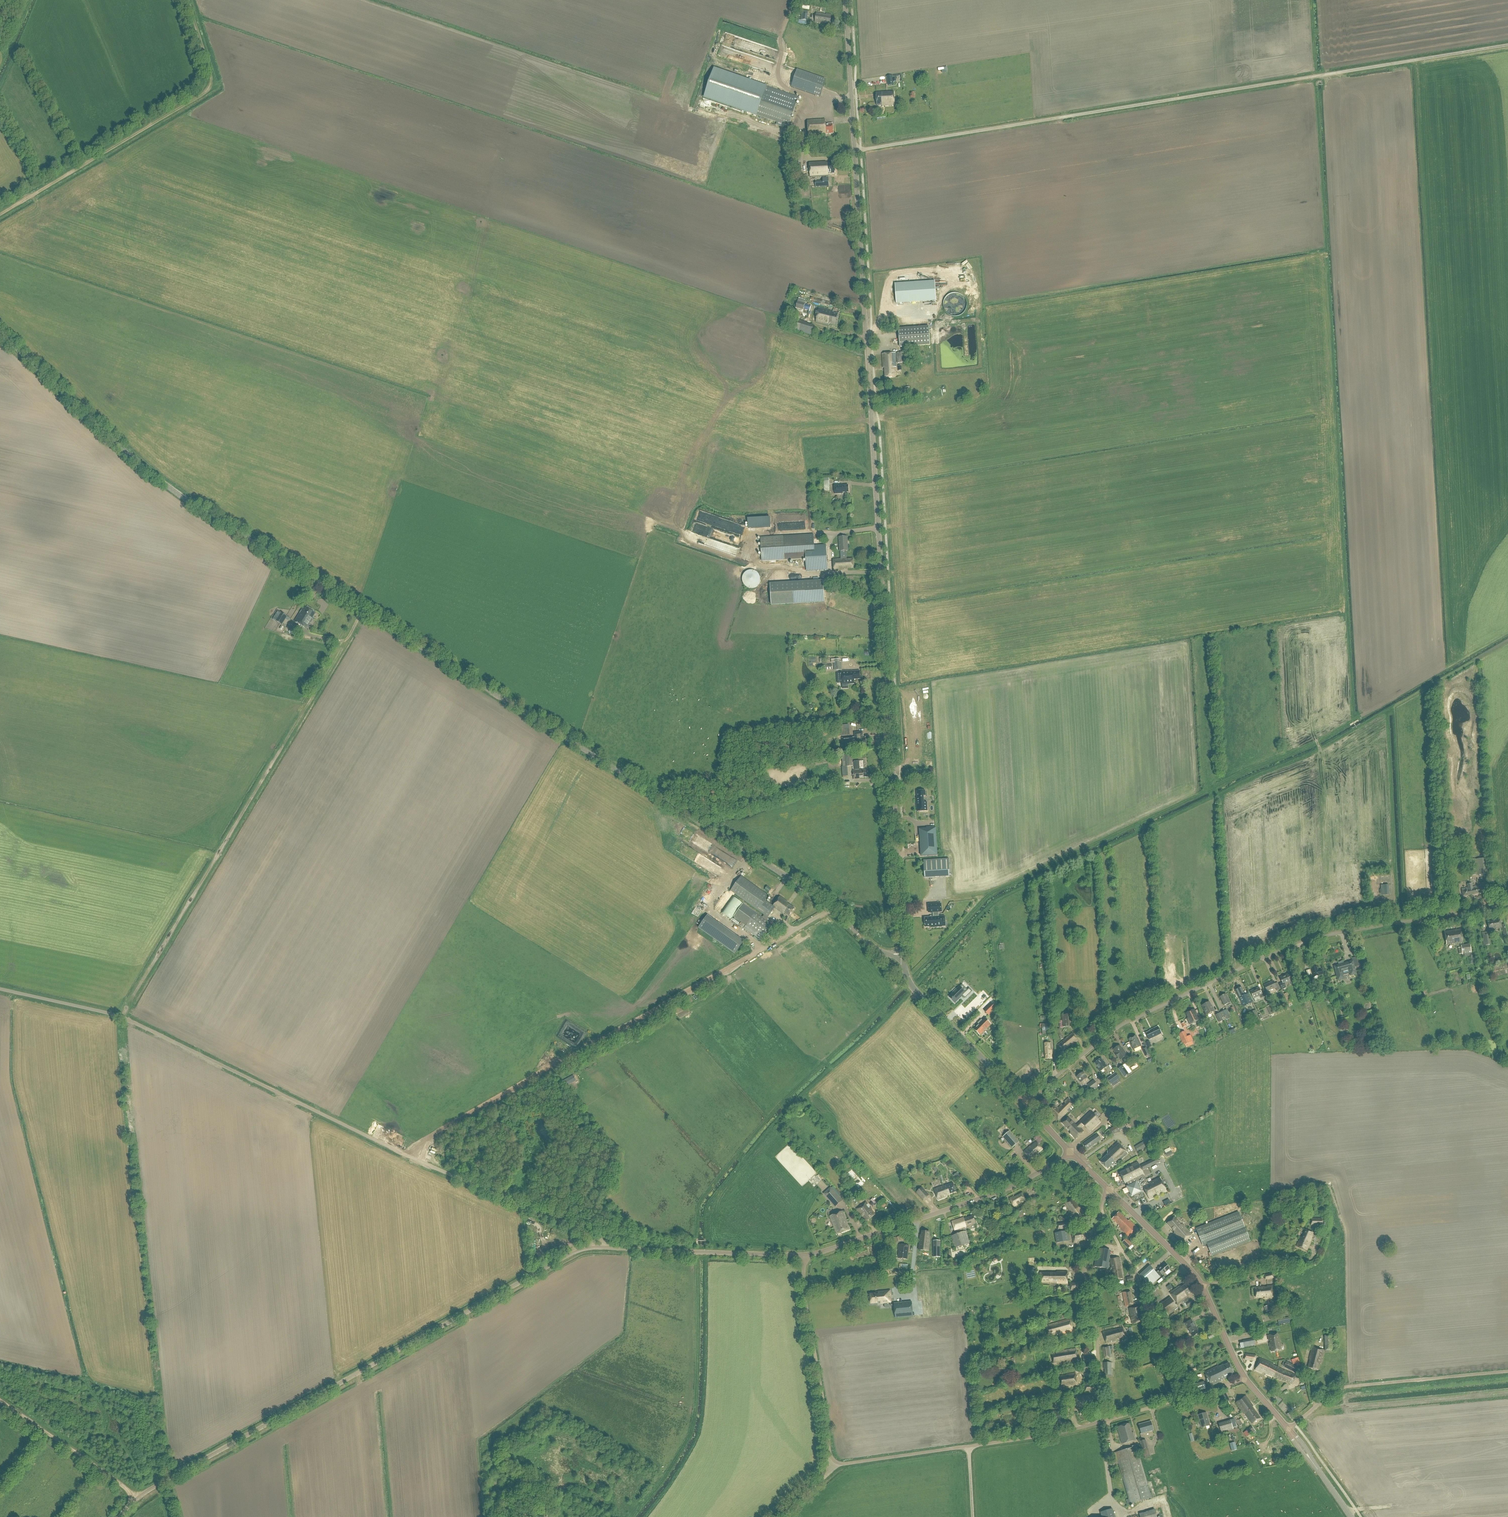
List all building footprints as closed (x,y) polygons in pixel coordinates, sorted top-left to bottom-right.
[(808,12),(801,11),(800,20),(807,21),(808,12)] [(826,15),(816,14),(815,23),(822,24),(822,23),(830,24),(831,17),(831,15),(826,14),(826,15)] [(778,60),(781,50),(724,33),(721,42),(752,51),(752,53),(776,61),(777,60),(778,60)] [(714,69),(704,97),(788,127),(798,98),(714,69)] [(820,98),(826,80),(797,70),(791,88),(820,98)] [(895,106),(894,92),(881,93),(876,93),(877,106),(882,106),(882,107),(895,106)] [(826,125),(825,120),(808,121),(809,136),(825,135),(825,134),(833,134),(833,125),(826,125)] [(827,164),(826,162),(809,163),(810,177),(826,177),(826,181),(815,182),(815,187),(829,187),(828,181),(828,176),(828,174),(835,174),(834,163),(827,164)] [(937,282),(896,283),(897,304),(937,302),(937,282)] [(944,300),(943,304),(944,309),(947,313),(951,316),(956,317),(961,315),(964,312),(967,308),(967,303),(965,298),(962,295),(957,293),(952,293),(948,296),(944,300)] [(806,301),(798,299),(794,311),(802,313),(806,301)] [(835,304),(814,299),(813,303),(826,306),(826,305),(829,306),(828,310),(833,311),(835,304)] [(833,312),(819,309),(816,322),(828,325),(830,323),(836,325),(838,314),(833,313),(833,312)] [(800,317),(793,314),(791,320),(793,321),(791,329),(811,335),(814,327),(807,325),(807,324),(799,321),(800,317)] [(930,345),(929,327),(899,329),(900,347),(930,345)] [(908,363),(907,349),(901,349),(901,353),(897,353),(897,364),(908,363)] [(895,353),(882,354),(883,368),(885,368),(885,377),(895,377),(894,368),(896,368),(895,353)] [(842,486),(842,485),(834,485),(835,494),(843,494),(843,493),(848,493),(848,486),(842,486)] [(814,546),(813,535),(761,538),(762,561),(807,559),(808,570),(827,569),(826,552),(818,552),(818,546),(814,546)] [(848,551),(847,537),(839,538),(839,551),(840,551),(841,559),(833,560),(834,571),(844,570),(844,569),(853,568),(853,559),(847,560),(846,551),(848,551)] [(745,573),(743,576),(742,580),(743,584),(745,586),(748,588),(752,588),(756,587),(758,585),(760,581),(759,578),(758,574),(755,572),(751,571),(748,571),(745,573)] [(846,584),(846,576),(827,577),(827,583),(835,582),(835,585),(846,584)] [(824,602),(823,580),(769,583),(771,605),(824,602)] [(315,613),(304,607),(295,622),(306,629),(313,618),(312,617),(315,613)] [(278,611),(272,619),(282,625),(287,617),(278,611)] [(840,662),(840,659),(835,660),(836,663),(834,663),(834,671),(842,670),(842,662),(840,662)] [(860,679),(860,671),(852,672),(852,671),(841,672),(842,685),(854,684),(854,680),(860,679)] [(863,739),(863,732),(855,733),(855,737),(852,737),(844,738),(844,742),(852,741),(856,741),(856,747),(859,747),(859,746),(866,745),(866,739),(863,739)] [(853,766),(852,755),(842,756),(843,767),(853,766)] [(918,775),(923,775),(922,762),(913,763),(914,772),(918,772),(918,775)] [(868,777),(868,770),(859,771),(859,770),(853,771),(854,779),(860,779),(860,778),(868,777)] [(917,806),(917,812),(927,811),(927,802),(924,803),(924,796),(926,796),(925,791),(917,792),(917,798),(916,798),(917,804),(917,806)] [(920,829),(919,829),(921,856),(937,855),(936,827),(926,828),(926,829),(920,829)] [(1434,849),(1426,850),(1428,882),(1432,882),(1431,865),(1434,865),(1434,849)] [(1413,871),(1417,871),(1416,867),(1414,866),(1413,864),(1412,857),(1414,856),(1413,853),(1408,854),(1410,851),(1406,852),(1407,861),(1408,862),(1406,865),(1407,872),(1409,868),(1410,873),(1415,876),(1412,877),(1413,886),(1416,882),(1413,881),(1418,878),(1420,879),(1423,878),(1423,881),(1427,881),(1427,877),(1424,876),(1418,876),(1417,874),(1414,874),(1413,871)] [(923,860),(924,878),(950,876),(949,859),(923,860)] [(1475,860),(1476,875),(1486,875),(1486,859),(1475,860)] [(769,896),(742,876),(731,891),(767,918),(775,908),(783,914),(784,913),(789,916),(795,909),(787,903),(788,902),(780,896),(773,906),(766,901),(769,896)] [(1461,889),(1463,897),(1482,893),(1482,894),(1487,893),(1485,885),(1477,887),(1477,886),(1473,887),(1472,884),(1467,885),(1467,888),(1461,889)] [(1389,885),(1384,885),(1384,887),(1381,887),(1381,895),(1389,895),(1389,885)] [(942,927),(942,922),(942,921),(941,917),(939,917),(939,912),(941,912),(940,904),(940,903),(929,904),(929,913),(933,913),(933,917),(925,918),(925,927),(931,927),(931,928),(942,927)] [(772,924),(743,904),(734,917),(746,926),(744,928),(760,940),(772,924)] [(1500,919),(1495,920),(1494,921),(1488,923),(1489,930),(1502,927),(1504,936),(1507,935),(1507,932),(1506,932),(1505,925),(1501,925),(1500,919)] [(1462,942),(1460,929),(1444,932),(1446,945),(1462,942)] [(728,930),(719,943),(735,954),(744,941),(728,930)] [(1490,938),(1489,932),(1482,933),(1483,939),(1482,939),(1483,946),(1490,945),(1489,938),(1490,938)] [(1471,954),(1470,944),(1461,946),(1462,955),(1471,954)] [(1344,979),(1343,975),(1341,970),(1348,968),(1350,976),(1356,974),(1354,968),(1361,966),(1358,957),(1352,958),(1353,961),(1344,964),(1343,961),(1341,962),(1339,963),(1339,965),(1334,967),(1338,980),(1344,979)] [(1317,971),(1316,967),(1311,969),(1312,975),(1309,976),(1310,982),(1314,981),(1313,978),(1323,975),(1322,970),(1317,971)] [(1292,981),(1289,974),(1280,978),(1282,983),(1279,984),(1282,990),(1286,988),(1284,985),(1292,981)] [(1275,984),(1273,981),(1264,985),(1267,992),(1275,988),(1277,991),(1280,989),(1277,983),(1275,984)] [(1245,996),(1241,987),(1235,990),(1239,999),(1241,998),(1246,1006),(1249,1005),(1245,996)] [(960,988),(951,997),(953,999),(954,1001),(954,1000),(957,1002),(963,997),(966,1000),(973,992),(970,989),(965,993),(960,988)] [(1261,992),(1259,988),(1250,992),(1253,998),(1259,996),(1261,999),(1266,996),(1263,991),(1261,992)] [(1230,1003),(1226,994),(1220,997),(1224,1006),(1227,1004),(1227,1006),(1231,1004),(1230,1003)] [(1212,1008),(1209,1002),(1202,1006),(1206,1015),(1214,1012),(1212,1008)] [(996,1008),(991,1003),(984,1011),(988,1016),(996,1008)] [(1199,1020),(1194,1010),(1186,1013),(1188,1018),(1187,1019),(1189,1025),(1199,1020)] [(1230,1018),(1227,1010),(1222,1012),(1224,1016),(1225,1016),(1226,1020),(1230,1018)] [(1075,1027),(1074,1015),(1063,1015),(1063,1027),(1075,1027)] [(991,1025),(985,1018),(982,1021),(981,1020),(978,1023),(979,1024),(974,1029),(980,1036),(991,1025)] [(1342,1035),(1346,1034),(1343,1020),(1338,1021),(1342,1035)] [(1158,1028),(1158,1027),(1150,1031),(1146,1033),(1149,1039),(1161,1034),(1158,1028)] [(1190,1043),(1185,1032),(1179,1034),(1184,1045),(1190,1043)] [(1076,1038),(1072,1033),(1066,1037),(1067,1038),(1058,1045),(1063,1051),(1070,1044),(1071,1046),(1077,1040),(1076,1038)] [(1139,1042),(1136,1036),(1128,1039),(1133,1050),(1141,1046),(1139,1042)] [(1124,1051),(1120,1045),(1113,1050),(1115,1053),(1114,1053),(1118,1059),(1119,1058),(1120,1060),(1127,1055),(1124,1051)] [(1107,1067),(1101,1058),(1095,1063),(1098,1068),(1097,1069),(1100,1072),(1107,1067)] [(1132,1072),(1126,1064),(1118,1069),(1124,1077),(1132,1072)] [(1089,1081),(1083,1072),(1076,1077),(1081,1083),(1083,1085),(1089,1081)] [(1120,1078),(1116,1073),(1107,1079),(1111,1085),(1120,1078)] [(1098,1086),(1094,1080),(1087,1085),(1092,1091),(1098,1086)] [(1075,1106),(1068,1099),(1064,1103),(1066,1104),(1063,1106),(1062,1105),(1058,1109),(1055,1105),(1049,1110),(1055,1116),(1054,1116),(1058,1121),(1068,1111),(1069,1112),(1075,1106)] [(1094,1115),(1091,1112),(1076,1126),(1069,1119),(1068,1118),(1062,1123),(1071,1132),(1070,1133),(1076,1139),(1083,1132),(1079,1127),(1082,1125),(1090,1132),(1100,1122),(1100,1121),(1097,1118),(1100,1116),(1096,1112),(1094,1115)] [(1125,1127),(1121,1122),(1109,1130),(1113,1135),(1125,1127)] [(1019,1142),(1010,1131),(1003,1137),(1012,1148),(1019,1142)] [(1101,1139),(1097,1134),(1083,1144),(1087,1150),(1101,1139)] [(1149,1140),(1136,1147),(1139,1152),(1152,1145),(1149,1140)] [(1042,1149),(1036,1142),(1031,1146),(1024,1152),(1031,1161),(1037,1156),(1036,1155),(1042,1149)] [(1128,1153),(1117,1142),(1107,1151),(1107,1155),(1100,1162),(1107,1170),(1111,1166),(1112,1166),(1115,1163),(1116,1164),(1128,1153)] [(1159,1163),(1156,1158),(1141,1165),(1144,1170),(1159,1163)] [(1127,1187),(1132,1196),(1140,1191),(1140,1190),(1143,1188),(1149,1200),(1166,1191),(1159,1178),(1148,1184),(1145,1178),(1143,1175),(1144,1175),(1138,1162),(1129,1166),(1130,1168),(1119,1173),(1124,1183),(1126,1182),(1128,1186),(1127,1187)] [(947,1195),(947,1197),(947,1195),(956,1191),(953,1183),(947,1185),(943,1186),(946,1195),(947,1195)] [(946,1195),(943,1186),(934,1189),(938,1200),(947,1197),(947,1195),(946,1195)] [(842,1201),(831,1188),(823,1194),(835,1207),(842,1201)] [(916,1192),(923,1200),(928,1195),(921,1188),(916,1192)] [(1025,1200),(1022,1193),(1014,1198),(1013,1197),(1009,1199),(1014,1207),(1024,1202),(1024,1201),(1025,1200)] [(1079,1208),(1071,1199),(1064,1204),(1070,1211),(1069,1212),(1078,1223),(1086,1216),(1079,1207),(1079,1208)] [(871,1209),(866,1202),(857,1209),(866,1221),(875,1215),(871,1209)] [(1020,1218),(1029,1214),(1024,1206),(1016,1210),(1020,1218)] [(850,1230),(843,1211),(830,1216),(837,1235),(850,1230)] [(1128,1221),(1119,1212),(1112,1219),(1119,1226),(1118,1227),(1120,1228),(1120,1229),(1129,1238),(1138,1229),(1129,1220),(1128,1221)] [(1250,1241),(1239,1212),(1196,1229),(1203,1246),(1207,1245),(1212,1257),(1250,1241)] [(976,1224),(973,1216),(964,1219),(964,1218),(952,1222),(955,1232),(967,1228),(967,1227),(976,1224)] [(1182,1226),(1174,1217),(1167,1224),(1175,1233),(1174,1234),(1182,1243),(1191,1235),(1183,1225),(1182,1226)] [(1073,1228),(1072,1222),(1057,1224),(1058,1230),(1073,1228)] [(1087,1231),(1086,1229),(1071,1232),(1073,1243),(1077,1243),(1076,1241),(1085,1240),(1083,1232),(1087,1231)] [(1313,1233),(1306,1230),(1302,1238),(1301,1238),(1296,1247),(1307,1251),(1313,1233)] [(920,1235),(919,1248),(929,1249),(930,1237),(929,1236),(930,1232),(922,1231),(922,1235),(920,1235)] [(970,1244),(966,1231),(951,1236),(955,1248),(970,1244)] [(1070,1241),(1068,1231),(1053,1234),(1055,1244),(1070,1241)] [(1132,1245),(1126,1239),(1122,1242),(1128,1249),(1132,1245)] [(900,1250),(899,1258),(907,1259),(909,1246),(899,1245),(899,1250),(900,1250)] [(1110,1251),(1097,1249),(1094,1267),(1108,1269),(1109,1263),(1108,1263),(1110,1251)] [(967,1250),(953,1252),(954,1258),(968,1256),(967,1250)] [(1121,1268),(1119,1257),(1109,1259),(1110,1269),(1112,1269),(1114,1281),(1123,1279),(1121,1268)] [(1170,1269),(1165,1263),(1160,1268),(1160,1267),(1157,1269),(1162,1276),(1170,1269)] [(1160,1277),(1150,1266),(1139,1275),(1144,1281),(1142,1284),(1147,1290),(1160,1277)] [(1036,1282),(1036,1268),(1028,1269),(1028,1275),(1024,1275),(1025,1282),(1036,1282)] [(1067,1272),(1057,1271),(1057,1273),(1040,1273),(1040,1283),(1052,1283),(1067,1283),(1067,1272)] [(1084,1290),(1082,1281),(1069,1283),(1070,1292),(1084,1290)] [(1193,1292),(1187,1283),(1182,1287),(1180,1287),(1170,1293),(1178,1305),(1184,1300),(1189,1307),(1193,1304),(1188,1296),(1190,1295),(1190,1294),(1193,1292)] [(1274,1298),(1272,1286),(1267,1286),(1267,1287),(1264,1288),(1264,1287),(1255,1288),(1256,1298),(1264,1297),(1264,1299),(1274,1298)] [(875,1294),(870,1294),(871,1303),(880,1302),(881,1304),(891,1303),(891,1299),(889,1299),(889,1296),(890,1296),(890,1291),(875,1292),(875,1294)] [(1133,1305),(1130,1291),(1122,1293),(1125,1307),(1133,1305)] [(1178,1308),(1171,1297),(1161,1304),(1163,1307),(1159,1310),(1162,1314),(1165,1312),(1168,1316),(1178,1308)] [(914,1317),(912,1302),(894,1303),(896,1318),(914,1317)] [(1143,1314),(1141,1306),(1129,1309),(1132,1325),(1143,1322),(1142,1314),(1143,1314)] [(1074,1331),(1070,1319),(1057,1323),(1045,1326),(1048,1336),(1059,1333),(1060,1335),(1074,1331)] [(1199,1333),(1191,1320),(1183,1325),(1185,1328),(1186,1328),(1193,1337),(1199,1333)] [(1125,1337),(1123,1328),(1113,1330),(1113,1329),(1102,1332),(1106,1344),(1116,1341),(1115,1339),(1125,1337)] [(1279,1341),(1278,1334),(1268,1336),(1269,1341),(1270,1341),(1270,1343),(1269,1344),(1270,1348),(1270,1347),(1271,1352),(1281,1350),(1279,1341)] [(1334,1351),(1333,1335),(1325,1336),(1325,1351),(1334,1351)] [(1113,1349),(1113,1346),(1103,1347),(1104,1359),(1111,1358),(1110,1350),(1113,1349)] [(1324,1350),(1312,1347),(1309,1359),(1310,1360),(1308,1367),(1318,1370),(1320,1364),(1324,1350)] [(1078,1361),(1076,1349),(1063,1351),(1063,1352),(1052,1353),(1053,1363),(1065,1361),(1065,1363),(1078,1361)] [(1276,1373),(1278,1368),(1273,1366),(1273,1364),(1260,1359),(1255,1370),(1266,1375),(1266,1374),(1275,1378),(1276,1373)] [(1304,1370),(1286,1362),(1284,1367),(1301,1376),(1304,1370)] [(1234,1373),(1229,1363),(1224,1366),(1223,1365),(1219,1367),(1219,1366),(1204,1373),(1211,1386),(1222,1381),(1221,1380),(1229,1376),(1228,1376),(1234,1373)] [(1296,1375),(1278,1368),(1276,1373),(1275,1378),(1292,1385),(1296,1375)] [(1077,1385),(1075,1373),(1067,1374),(1067,1375),(1059,1376),(1061,1387),(1068,1386),(1077,1385)] [(1209,1387),(1207,1382),(1192,1386),(1194,1392),(1209,1387)] [(1229,1400),(1226,1393),(1221,1396),(1224,1403),(1229,1400)] [(1093,1407),(1092,1396),(1084,1396),(1076,1396),(1076,1407),(1084,1407),(1084,1408),(1093,1407)] [(1236,1403),(1243,1413),(1248,1409),(1247,1408),(1250,1406),(1252,1405),(1245,1396),(1236,1403)] [(1253,1406),(1252,1405),(1250,1406),(1247,1408),(1248,1409),(1243,1413),(1244,1414),(1245,1414),(1252,1424),(1260,1418),(1252,1407),(1253,1406)] [(1210,1426),(1206,1413),(1199,1415),(1202,1428),(1210,1426)] [(1151,1421),(1139,1425),(1141,1434),(1153,1430),(1151,1421)] [(1233,1429),(1231,1422),(1219,1425),(1221,1433),(1233,1429)] [(1132,1433),(1129,1423),(1117,1427),(1122,1444),(1135,1440),(1133,1433),(1132,1433)] [(1255,1432),(1252,1427),(1246,1430),(1250,1435),(1255,1432)] [(1149,1452),(1146,1440),(1140,1441),(1143,1453),(1149,1452)] [(1151,1498),(1136,1446),(1133,1446),(1133,1448),(1117,1453),(1132,1503),(1151,1498)] [(1112,1509),(1100,1512),(1101,1516),(1114,1516),(1112,1509)]
